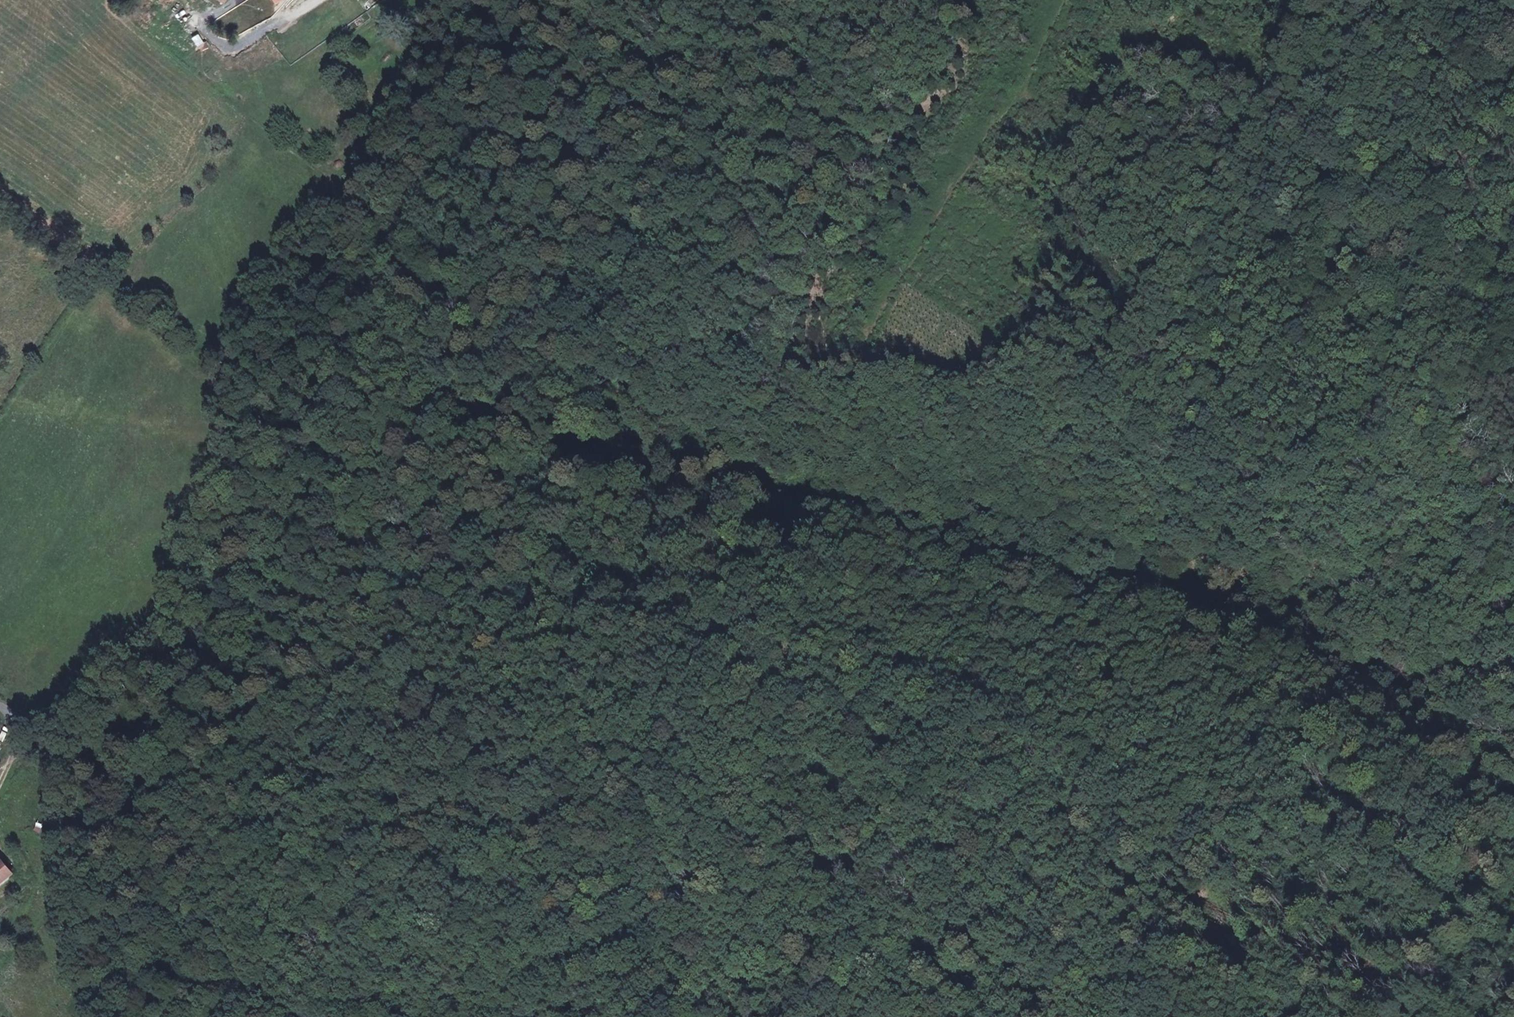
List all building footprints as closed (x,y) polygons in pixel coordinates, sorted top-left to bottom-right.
[(228,10),(225,22),(238,26),(241,13),(228,10)] [(1078,23),(1065,16),(1059,26),(1073,32),(1078,23)] [(42,838),(50,825),(44,821),(36,834),(42,838)] [(0,863),(0,888),(14,878),(1,863),(0,863)]
